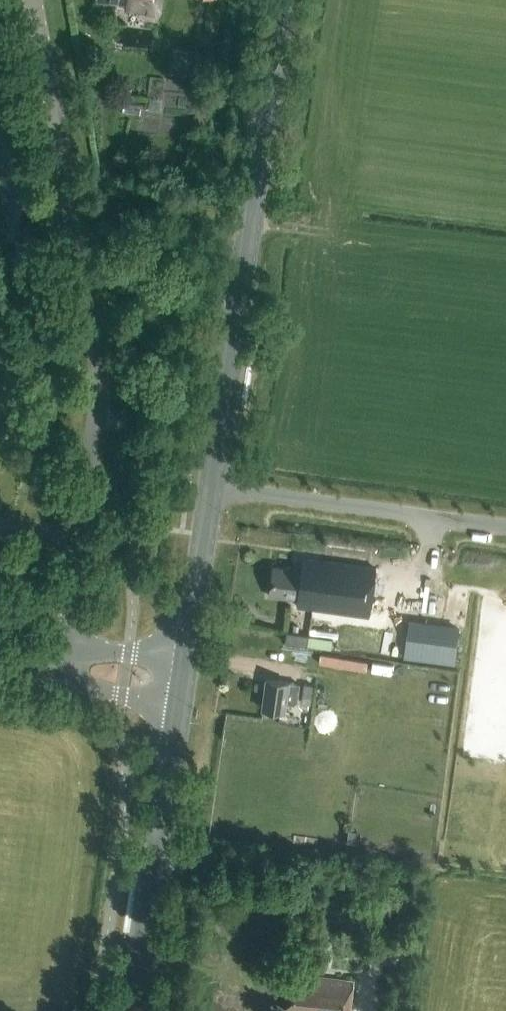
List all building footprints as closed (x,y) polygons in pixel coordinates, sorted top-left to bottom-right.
[(161,0),(101,0),(127,3),(126,9),(160,14),(161,0)] [(174,47),(172,67),(178,68),(178,72),(195,74),(197,50),(174,47)] [(370,615),(377,568),(322,560),(322,563),(314,561),(314,559),(305,558),(303,570),(275,566),(271,595),(299,599),(298,605),(370,615)] [(458,626),(410,620),(408,636),(455,642),(458,626)] [(308,645),(309,634),(287,632),(286,643),(308,645)] [(297,703),(300,684),(289,683),(290,681),(268,678),(264,708),(286,711),(287,702),(297,703)] [(353,980),(313,975),(313,978),(303,977),(302,979),(289,978),(285,1010),(286,1010),(350,1010),(353,980)]
